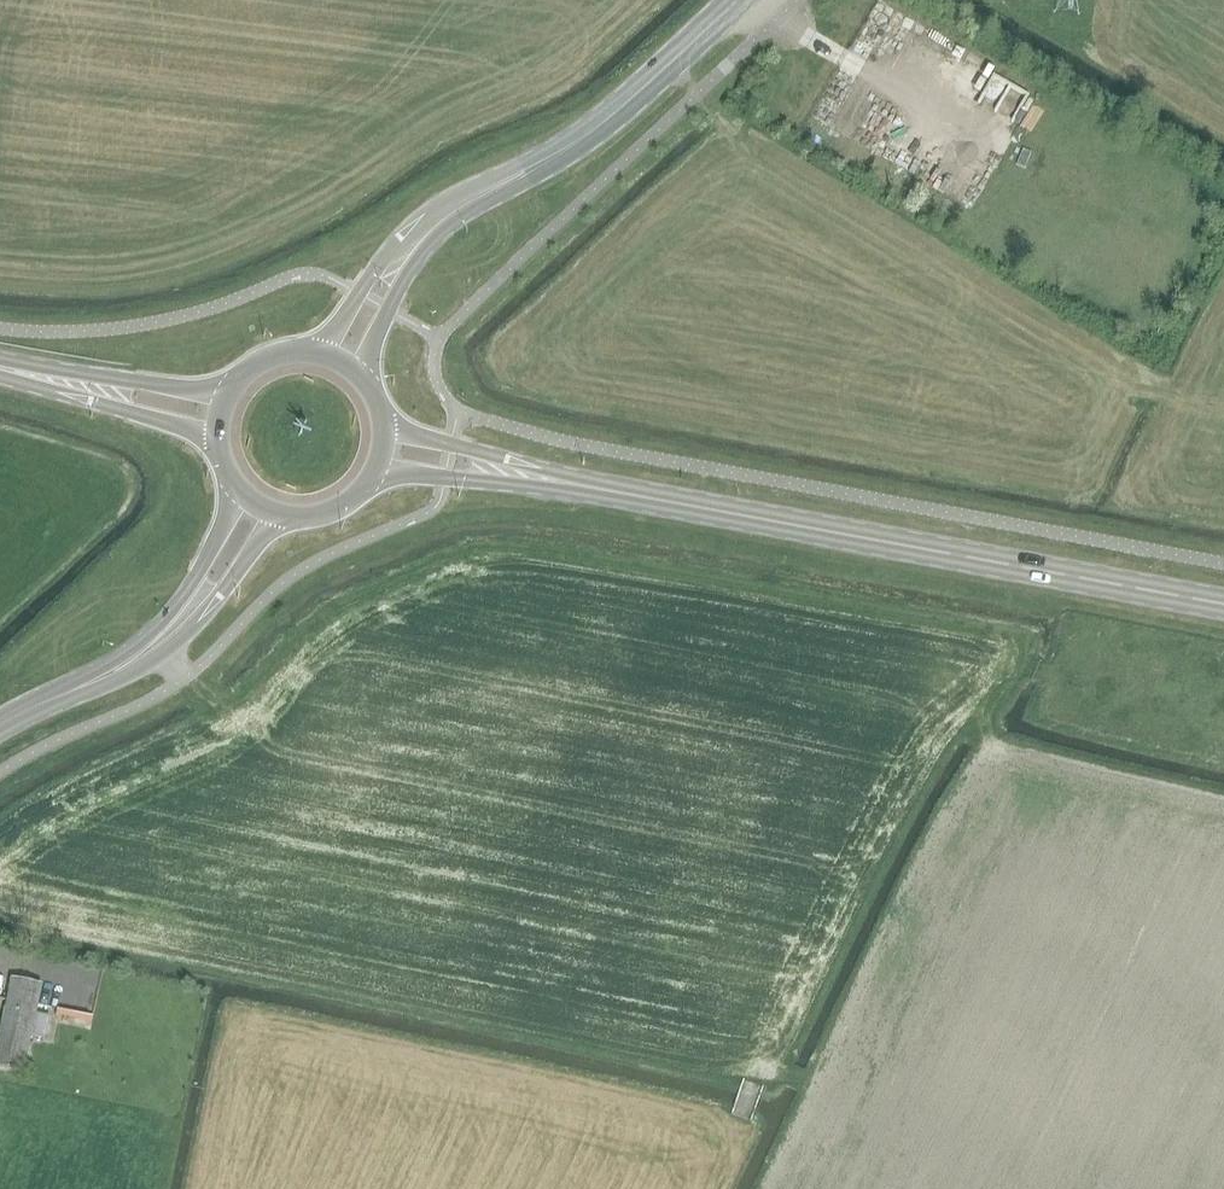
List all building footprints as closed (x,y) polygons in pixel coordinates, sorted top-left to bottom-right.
[(24,1072),(42,985),(10,978),(0,1026),(0,1067),(24,1072)] [(55,1043),(53,1055),(68,1058),(71,1047),(55,1043)] [(747,1078),(735,1113),(755,1120),(766,1085),(747,1078)]
